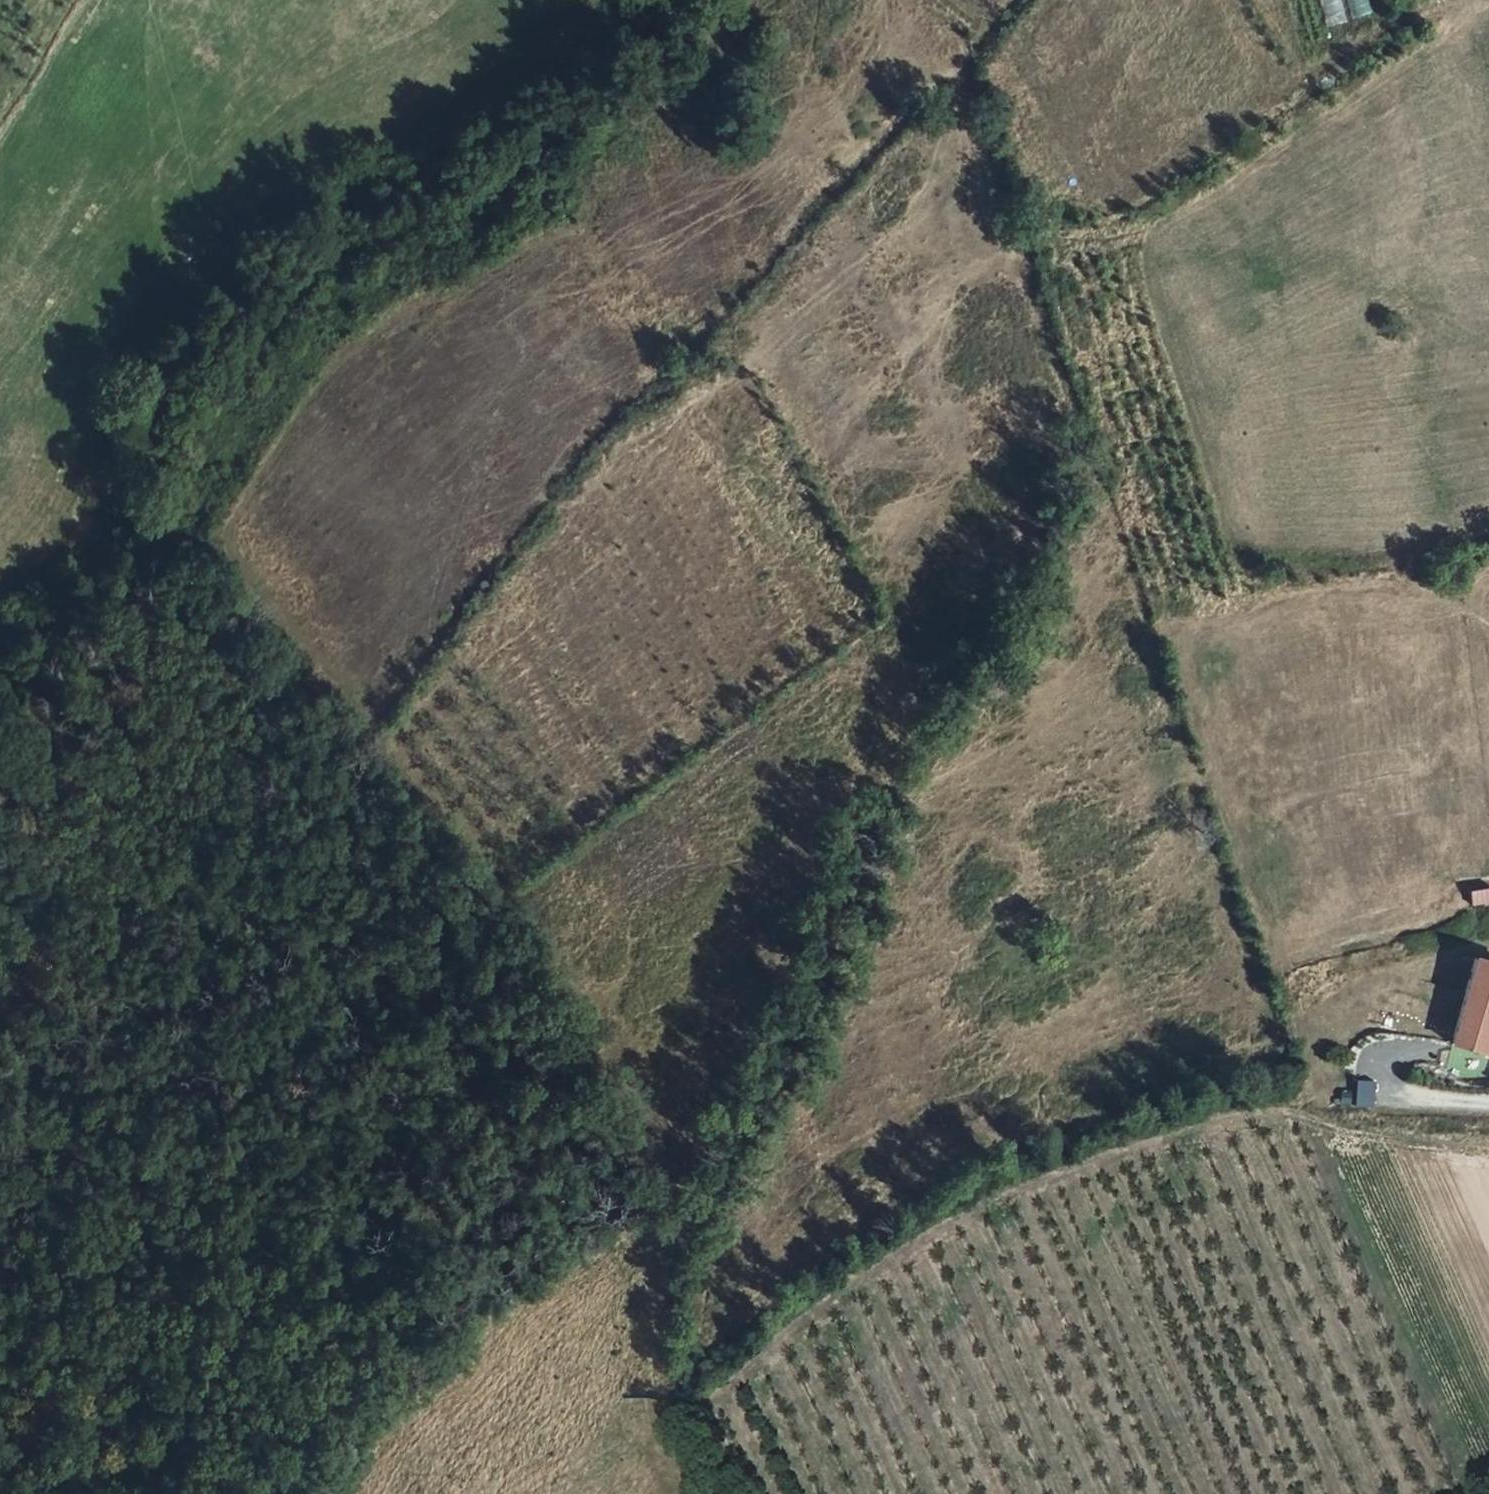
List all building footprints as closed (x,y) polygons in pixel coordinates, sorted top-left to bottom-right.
[(1370,11),(1368,0),(1349,0),(1353,16),(1370,11)] [(1488,1052),(1488,959),(1474,955),(1455,1043),(1488,1052)]
